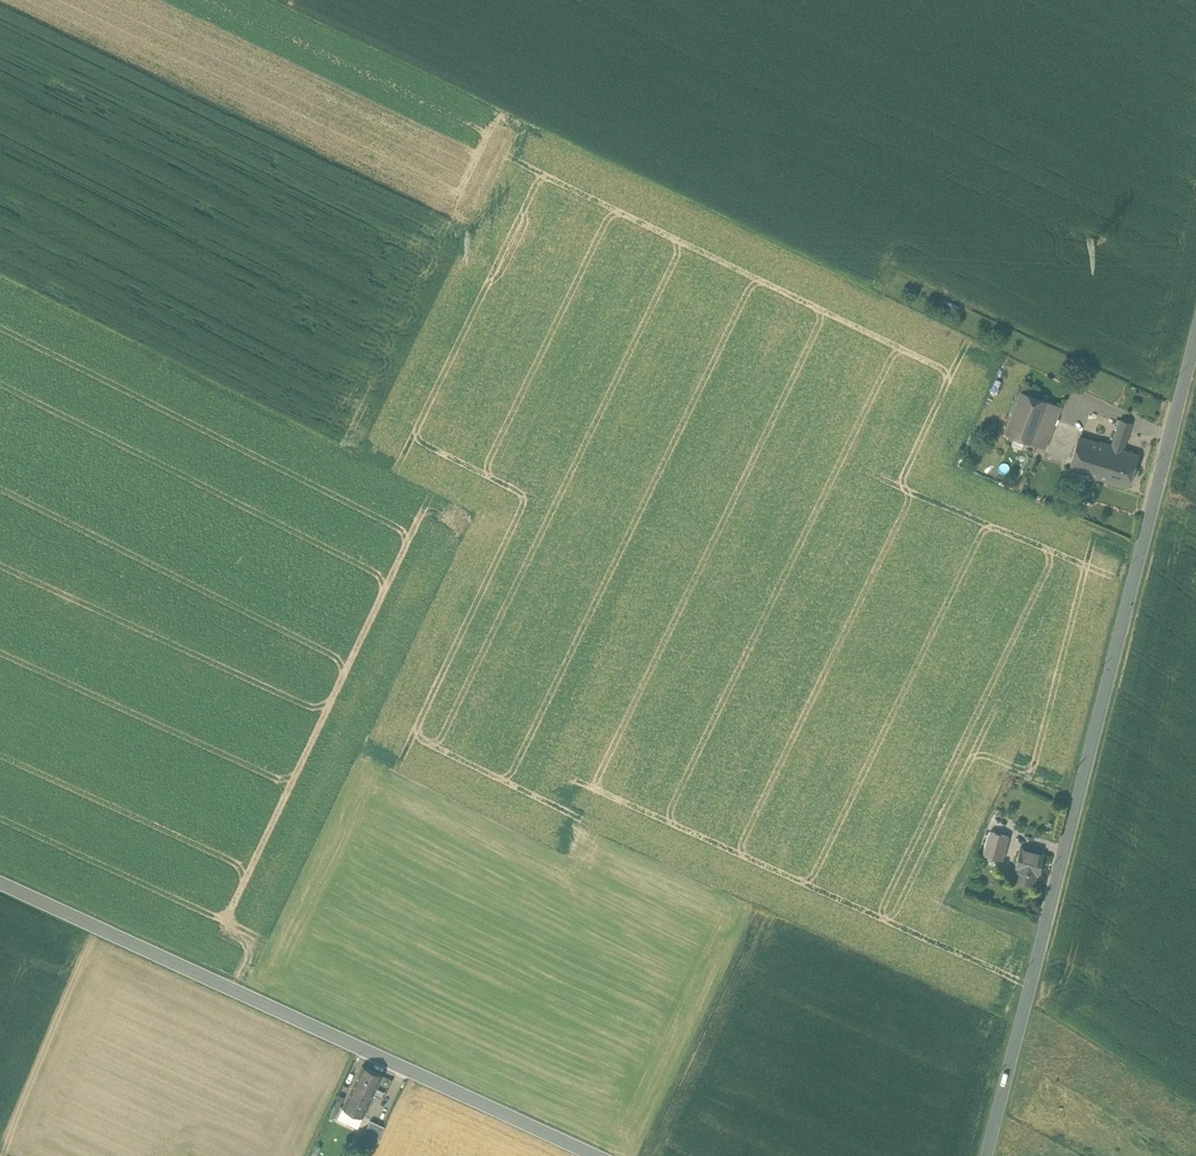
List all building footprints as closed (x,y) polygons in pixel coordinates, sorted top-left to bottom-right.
[(1048,401),(1021,390),(1005,432),(1031,443),(1048,401)] [(1048,401),(1031,443),(1045,448),(1061,406),(1048,401)] [(1111,446),(1080,437),(1070,468),(1073,469),(1071,475),(1072,477),(1082,480),(1084,479),(1086,473),(1127,486),(1138,454),(1122,449),(1131,422),(1120,419),(1120,420),(1111,446)] [(1003,835),(989,831),(983,853),(997,857),(1003,835)] [(1044,853),(1020,846),(1015,868),(1016,868),(1036,874),(1039,875),(1044,853)] [(1036,874),(1016,868),(1014,878),(1034,884),(1036,874)] [(364,1066),(345,1107),(362,1115),(382,1074),(364,1066)] [(339,1094),(329,1115),(336,1118),(345,1097),(339,1094)] [(371,1119),(362,1138),(375,1143),(376,1144),(385,1125),(371,1119)] [(375,1143),(362,1138),(357,1149),(370,1155),(375,1143)]
